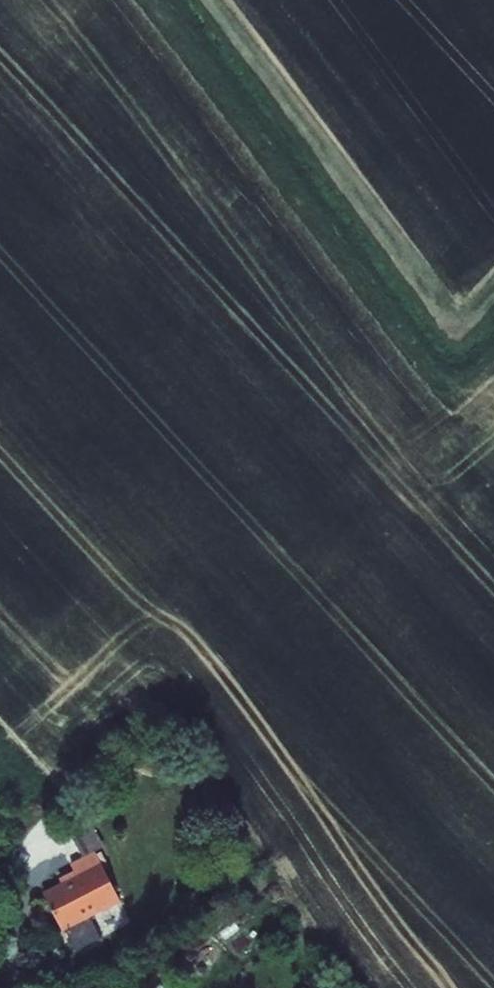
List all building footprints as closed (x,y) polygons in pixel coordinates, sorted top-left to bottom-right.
[(106,908),(85,859),(58,872),(64,880),(31,898),(50,936),(106,908)]
